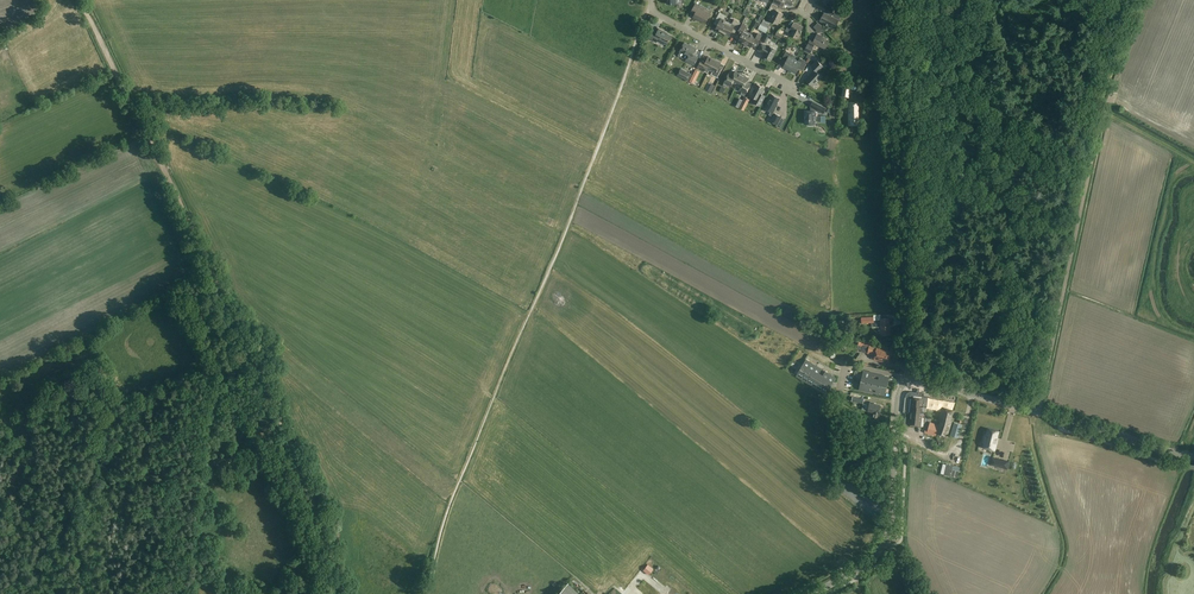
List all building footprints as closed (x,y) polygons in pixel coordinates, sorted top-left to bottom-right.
[(778,24),(784,13),(777,10),(779,6),(772,3),(769,10),(774,12),(770,20),(778,24)] [(705,23),(710,15),(699,10),(701,7),(695,4),(691,12),(695,14),(693,17),(698,20),(699,20),(705,23)] [(716,29),(723,32),(728,22),(724,20),(727,15),(727,14),(725,13),(724,14),(720,12),(716,20),(719,22),(716,29)] [(835,28),(839,20),(841,21),(842,17),(841,16),(834,13),(832,17),(824,13),(820,20),(835,28)] [(728,22),(723,32),(729,36),(733,29),(737,31),(741,23),(734,19),(732,24),(728,22)] [(790,35),(797,39),(803,27),(794,22),(791,27),(788,25),(786,31),(791,33),(790,35)] [(745,44),(750,33),(744,30),(747,26),(743,23),(738,32),(742,34),(739,41),(745,44)] [(766,33),(768,28),(761,25),(759,29),(766,33)] [(822,36),(826,32),(821,26),(817,30),(822,36)] [(667,45),(672,36),(665,33),(666,32),(659,29),(657,33),(653,31),(650,38),(657,42),(658,40),(667,45)] [(750,33),(745,44),(751,47),(755,41),(758,43),(762,35),(758,33),(757,37),(750,33)] [(805,51),(810,53),(815,44),(826,49),(830,41),(817,34),(813,41),(810,40),(805,51)] [(695,65),(699,57),(694,55),(697,48),(692,46),(685,42),(680,51),(689,55),(686,60),(695,65)] [(771,60),(777,50),(769,46),(768,47),(762,44),(759,50),(765,53),(763,56),(771,60)] [(782,59),(786,61),(783,67),(790,70),(795,59),(792,58),(794,55),(786,51),(782,59)] [(706,61),(703,60),(701,59),(697,67),(708,73),(710,70),(715,60),(709,56),(706,61)] [(795,59),(790,70),(796,73),(799,68),(803,70),(807,62),(800,58),(798,61),(795,59)] [(715,60),(710,70),(713,71),(711,74),(717,78),(722,70),(718,68),(721,63),(715,60)] [(817,60),(811,67),(815,70),(806,80),(813,86),(822,76),(817,72),(823,66),(817,60)] [(691,73),(681,68),(677,75),(687,80),(691,73)] [(723,85),(726,86),(727,87),(729,84),(731,86),(733,82),(737,84),(743,74),(740,72),(739,73),(735,71),(731,80),(727,77),(723,85)] [(743,74),(737,84),(741,86),(739,90),(742,91),(741,94),(745,96),(749,89),(745,86),(749,78),(745,76),(746,75),(743,74)] [(849,97),(852,81),(844,80),(841,96),(849,97)] [(760,106),(766,96),(762,94),(765,88),(757,84),(754,88),(754,87),(750,95),(756,98),(753,102),(760,106)] [(777,124),(781,116),(773,112),(776,107),(776,106),(780,98),(772,94),(765,108),(771,111),(769,115),(773,117),(771,121),(777,124)] [(747,110),(752,99),(746,96),(741,108),(747,110)] [(816,109),(819,111),(824,113),(826,108),(813,102),(811,106),(812,107),(812,111),(805,111),(804,116),(805,116),(805,124),(815,124),(816,111),(816,109)] [(859,125),(859,102),(848,102),(848,125),(851,125),(859,125)] [(1025,294),(1030,303),(1034,300),(1030,292),(1025,294)] [(890,335),(889,318),(880,318),(881,320),(874,320),(874,316),(861,317),(862,323),(872,322),(872,327),(881,326),(882,335),(890,335)] [(874,359),(884,361),(887,361),(889,361),(891,351),(877,347),(878,344),(870,342),(867,353),(873,354),(872,358),(874,359)] [(803,364),(798,372),(827,391),(832,383),(835,378),(825,371),(822,376),(818,374),(822,369),(806,359),(803,364)] [(859,388),(875,392),(876,390),(885,393),(887,386),(885,385),(887,377),(889,378),(889,377),(873,374),(872,376),(863,373),(861,380),(863,381),(861,389),(859,388)] [(906,396),(905,404),(904,411),(906,413),(906,417),(905,420),(904,420),(904,422),(904,425),(913,426),(923,427),(924,422),(924,418),(923,417),(922,417),(922,415),(922,413),(923,413),(924,410),(924,408),(923,408),(923,407),(923,405),(924,405),(924,403),(925,401),(924,400),(923,400),(923,396),(923,393),(921,393),(919,392),(919,391),(919,389),(917,389),(917,390),(917,392),(914,392),(911,392),(910,392),(909,392),(908,393),(907,393),(906,394),(906,395),(906,396)] [(881,410),(880,410),(881,405),(870,402),(869,405),(863,404),(862,410),(868,411),(873,412),(872,417),(879,418),(881,410)] [(943,407),(939,421),(940,421),(939,424),(930,422),(927,434),(935,436),(935,435),(947,439),(953,417),(953,416),(955,410),(943,407)] [(950,435),(959,438),(961,431),(963,425),(954,422),(950,435)] [(996,438),(998,431),(988,429),(987,435),(985,434),(983,442),(985,443),(989,444),(989,445),(988,448),(995,450),(997,441),(996,441),(996,438)] [(942,447),(944,440),(937,438),(935,445),(942,447)] [(998,466),(1000,459),(993,457),(991,465),(998,466)] [(953,466),(946,464),(944,475),(957,478),(959,471),(952,469),(953,466)] [(568,583),(558,593),(579,593),(568,583)]
